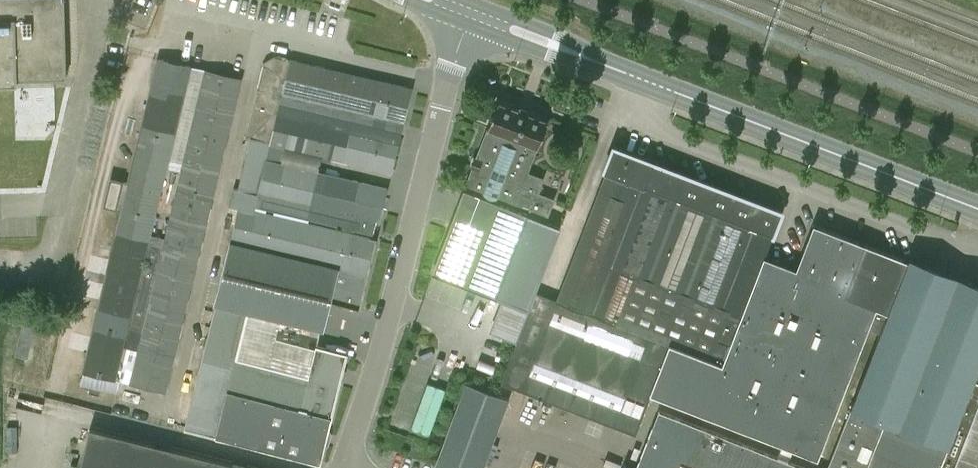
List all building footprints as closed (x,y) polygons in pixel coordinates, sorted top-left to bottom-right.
[(17,83),(17,78),(66,77),(65,0),(0,0),(0,84),(17,83)] [(251,136),(284,144),(284,145),(391,171),(411,87),(290,58),(290,59),(274,55),(263,62),(245,136),(251,137),(251,136)] [(131,181),(124,210),(124,212),(123,212),(84,370),(85,371),(82,384),(117,392),(121,379),(116,378),(166,173),(192,66),(159,58),(130,178),(132,178),(131,181)] [(181,177),(207,70),(192,66),(166,173),(181,177)] [(126,346),(139,349),(131,382),(165,390),(241,78),(207,70),(181,177),(166,237),(160,235),(159,240),(151,239),(145,263),(146,264),(126,346)] [(488,128),(537,147),(538,147),(548,121),(497,101),(487,128),(488,128)] [(529,309),(535,292),(545,268),(529,262),(554,198),(538,193),(544,179),(527,173),(537,147),(488,128),(432,272),(513,304),(513,303),(529,309)] [(284,144),(251,136),(251,137),(238,188),(233,187),(229,205),(232,206),(229,217),(225,217),(212,268),(222,271),(214,303),(215,303),(215,302),(247,310),(323,329),(331,300),(358,306),(375,238),(369,237),(369,238),(254,210),(256,205),(372,233),(375,221),(378,222),(386,187),(280,161),(284,145),(284,144)] [(556,300),(535,292),(529,309),(501,382),(635,434),(650,393),(817,458),(868,326),(880,331),(826,467),(977,467),(977,284),(909,257),(908,260),(865,243),(814,223),(793,276),(761,263),(781,211),(613,146),(604,170),(606,170),(556,300)] [(131,181),(110,176),(103,205),(124,210),(131,181)] [(209,328),(196,378),(187,376),(176,423),(185,425),(184,429),(320,462),(324,445),(326,445),(329,443),(332,432),(330,429),(328,428),(347,351),(316,344),(308,376),(236,358),(247,310),(215,302),(215,303),(215,304),(208,302),(202,326),(209,328)] [(28,357),(37,324),(23,320),(15,353),(28,357)] [(508,398),(466,382),(434,467),(438,467),(482,467),(508,398)] [(658,409),(635,467),(808,467),(658,409)] [(91,429),(81,467),(254,467),(91,427),(91,429)]
